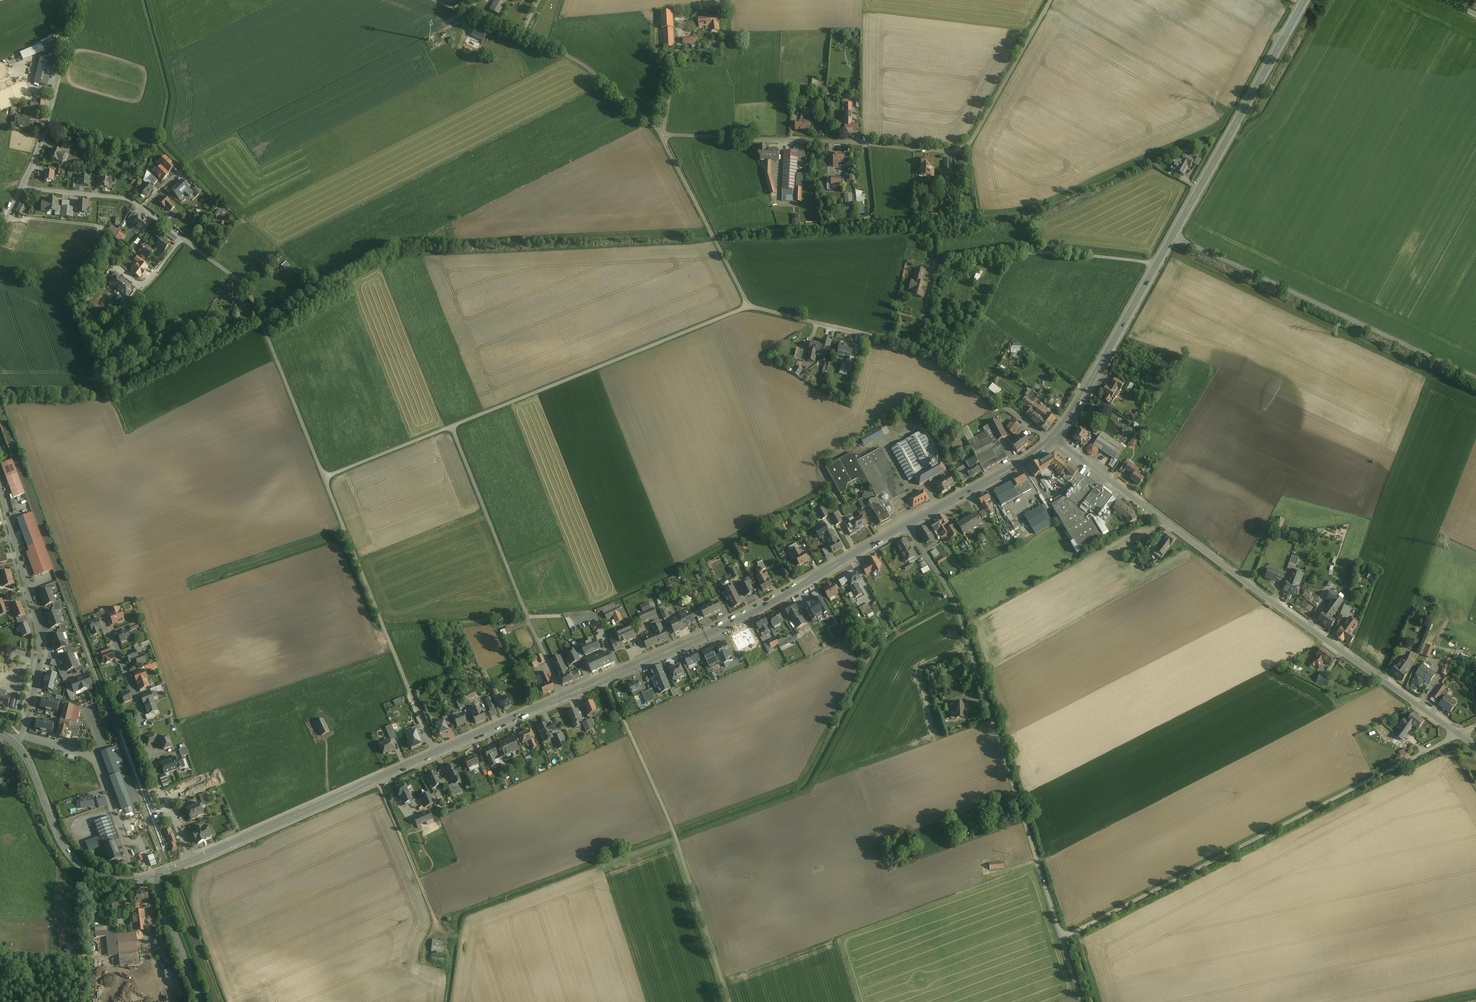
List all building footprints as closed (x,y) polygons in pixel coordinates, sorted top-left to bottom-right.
[(489,11),(498,15),(506,0),(495,0),(489,11)] [(672,13),(658,13),(659,29),(663,29),(664,48),(674,48),(672,13)] [(718,16),(698,18),(699,28),(710,27),(710,32),(719,31),(718,16)] [(488,31),(476,26),(471,36),(483,41),(488,31)] [(852,37),(848,42),(852,45),(856,40),(852,37)] [(56,39),(20,53),(23,61),(59,47),(56,39)] [(53,61),(41,58),(34,83),(47,86),(53,61)] [(823,90),(823,82),(818,82),(818,79),(812,79),(812,89),(823,90)] [(45,101),(37,100),(37,102),(36,110),(43,111),(45,101)] [(851,104),(845,104),(845,134),(855,133),(855,124),(851,124),(851,104)] [(807,112),(804,111),(803,123),(796,122),(795,130),(809,131),(811,109),(807,108),(807,112)] [(31,119),(16,116),(14,125),(20,126),(20,128),(24,129),(24,127),(29,128),(31,119)] [(72,145),(64,142),(61,148),(70,151),(72,145)] [(778,151),(766,150),(766,146),(759,146),(759,155),(760,156),(760,160),(766,160),(771,161),(778,161),(778,151)] [(804,147),(795,146),(794,152),(797,152),(797,158),(805,158),(804,147)] [(60,151),(53,149),(50,158),(58,162),(62,163),(65,154),(66,154),(60,151)] [(794,152),(784,151),(782,190),(795,190),(795,188),(797,158),(797,152),(794,152)] [(844,154),(834,154),(833,167),(838,167),(838,164),(844,164),(844,159),(848,159),(848,154),(844,154)] [(175,167),(165,157),(159,164),(161,167),(168,173),(175,167)] [(1193,162),(1184,157),(1181,162),(1177,160),(1176,163),(1174,162),(1171,169),(1176,172),(1182,175),(1183,176),(1188,168),(1189,169),(1193,162)] [(932,159),(921,159),(921,168),(922,168),(921,176),(931,176),(932,159)] [(771,161),(766,160),(765,175),(770,195),(776,194),(770,175),(771,161)] [(168,173),(161,167),(154,174),(162,182),(169,174),(168,173)] [(54,173),(46,172),(45,181),(53,182),(54,173)] [(1182,175),(1176,172),(1173,177),(1179,180),(1182,175)] [(158,181),(151,175),(147,180),(153,186),(158,181)] [(90,177),(80,176),(80,182),(79,185),(79,186),(88,187),(90,177)] [(841,177),(831,177),(831,186),(841,186),(841,177)] [(112,181),(100,179),(99,188),(108,189),(108,185),(111,186),(112,181)] [(181,181),(171,191),(178,199),(189,188),(181,181)] [(147,184),(144,187),(142,193),(146,197),(153,189),(147,184)] [(199,194),(193,189),(191,191),(197,197),(199,194)] [(795,190),(782,190),(782,201),(795,202),(795,190)] [(858,214),(866,213),(865,190),(856,191),(858,214)] [(165,197),(159,202),(164,208),(165,207),(170,212),(175,208),(170,203),(170,202),(165,197)] [(58,200),(48,199),(48,203),(42,203),(41,211),(55,213),(57,213),(58,208),(58,205),(57,205),(58,200)] [(62,201),(62,209),(61,217),(68,218),(69,208),(70,202),(62,201)] [(87,202),(78,202),(78,206),(78,214),(87,215),(87,214),(91,215),(91,209),(87,209),(87,202)] [(19,204),(15,212),(23,216),(27,207),(19,204)] [(213,213),(217,218),(225,210),(221,206),(213,213)] [(140,217),(133,212),(128,219),(134,224),(140,217)] [(150,224),(140,217),(134,224),(133,226),(143,233),(150,224)] [(112,226),(107,233),(112,237),(117,229),(112,226)] [(174,236),(168,231),(165,235),(171,239),(174,236)] [(120,232),(115,238),(121,242),(125,236),(120,232)] [(162,239),(161,239),(160,241),(156,246),(159,248),(158,249),(161,251),(161,250),(164,252),(169,245),(166,242),(166,241),(164,241),(162,239)] [(153,251),(144,244),(139,251),(148,258),(153,251)] [(141,263),(143,264),(145,262),(138,256),(135,260),(140,264),(141,263)] [(145,271),(148,268),(143,264),(141,263),(140,264),(139,266),(137,265),(134,269),(136,270),(133,273),(140,278),(142,275),(143,276),(146,272),(145,271)] [(918,278),(917,282),(912,281),(910,286),(914,287),(912,295),(922,298),(924,293),(925,294),(925,293),(924,293),(925,289),(923,289),(923,287),(926,288),(926,287),(925,287),(926,285),(921,283),(925,271),(917,269),(914,277),(918,278)] [(120,277),(115,273),(111,278),(113,279),(116,282),(119,277),(119,278),(120,277)] [(119,278),(119,277),(116,282),(113,279),(109,285),(116,290),(120,293),(128,299),(135,289),(119,278)] [(265,310),(275,305),(273,299),(262,304),(265,310)] [(238,309),(232,312),(234,318),(240,315),(238,309)] [(914,318),(900,314),(899,319),(913,323),(914,318)] [(912,327),(907,326),(906,327),(902,326),(900,335),(909,337),(912,327)] [(831,342),(823,340),(822,345),(819,354),(822,354),(820,361),(824,362),(825,362),(826,360),(827,356),(828,356),(830,348),(828,348),(828,346),(830,346),(831,342)] [(822,345),(811,342),(807,361),(814,362),(816,353),(819,354),(822,345)] [(1021,346),(1021,342),(1013,343),(1013,346),(1010,346),(1011,357),(1016,357),(1016,353),(1024,352),(1023,346),(1021,346)] [(853,346),(841,343),(837,356),(847,358),(846,364),(849,365),(848,371),(852,372),(854,362),(853,362),(854,361),(855,360),(855,359),(854,358),(853,357),(854,352),(853,352),(852,351),(853,349),(852,348),(853,346)] [(861,347),(853,345),(853,346),(852,348),(853,349),(852,351),(853,352),(854,352),(859,354),(861,347)] [(806,353),(800,351),(800,350),(799,350),(797,360),(803,362),(806,353)] [(846,364),(843,363),(839,374),(846,376),(848,371),(849,365),(846,364)] [(1124,385),(1116,380),(1111,389),(1107,387),(1102,395),(1105,397),(1104,400),(1112,404),(1124,385)] [(993,383),(988,389),(995,396),(1001,390),(993,383)] [(1039,407),(1028,399),(1024,405),(1028,408),(1032,411),(1035,413),(1039,407)] [(1055,419),(1039,407),(1035,413),(1051,425),(1055,419)] [(1032,411),(1028,408),(1024,414),(1028,417),(1032,411)] [(1051,425),(1035,413),(1030,420),(1046,432),(1051,425)] [(998,420),(983,428),(985,433),(968,442),(980,465),(995,457),(992,451),(1001,446),(998,441),(1007,437),(998,420)] [(1020,427),(1012,421),(1006,430),(1014,436),(1020,427)] [(879,428),(860,439),(864,446),(883,435),(879,428)] [(1079,429),(1073,439),(1081,444),(1084,439),(1087,441),(1090,436),(1079,429)] [(1101,433),(1096,430),(1094,433),(1093,435),(1098,438),(1100,435),(1101,433)] [(938,459),(922,431),(891,449),(909,481),(915,478),(919,486),(946,471),(941,463),(937,465),(935,461),(938,459)] [(1121,449),(1100,435),(1098,438),(1093,446),(1097,449),(1114,460),(1121,449)] [(1022,436),(1011,445),(1017,453),(1029,444),(1022,436)] [(1089,446),(1087,450),(1088,454),(1091,456),(1095,455),(1097,452),(1097,449),(1093,446),(1093,445),(1089,446)] [(995,457),(980,465),(983,471),(985,470),(986,470),(987,469),(990,467),(991,468),(992,467),(995,465),(996,465),(997,464),(1008,458),(1001,446),(992,451),(995,457)] [(905,494),(880,449),(861,460),(858,455),(854,457),(852,453),(825,468),(840,495),(846,492),(846,491),(847,485),(856,480),(862,482),(863,483),(867,480),(874,494),(876,498),(878,497),(880,502),(888,516),(911,504),(908,500),(907,497),(905,494)] [(1069,466),(1054,454),(1039,463),(1038,462),(1029,468),(1035,477),(1040,474),(1043,478),(1046,476),(1048,479),(1055,475),(1059,479),(1061,476),(1069,483),(1077,473),(1077,472),(1074,470),(1069,466)] [(965,463),(968,469),(977,464),(974,459),(965,463)] [(12,460),(1,464),(6,478),(17,474),(12,460)] [(968,469),(965,471),(970,479),(981,472),(977,464),(968,469)] [(1124,464),(1119,471),(1123,473),(1125,470),(1127,467),(1127,466),(1124,464)] [(1141,475),(1136,472),(1138,470),(1129,464),(1127,466),(1127,467),(1125,470),(1132,475),(1131,476),(1132,477),(1130,479),(1139,485),(1143,479),(1140,477),(1141,475)] [(1021,473),(1013,478),(1009,480),(1011,484),(1018,497),(1031,490),(1021,473)] [(17,474),(6,478),(13,498),(25,494),(17,474)] [(1103,537),(1094,521),(1112,498),(1086,476),(1069,498),(1066,496),(1064,498),(1067,500),(1066,500),(1053,508),(1079,551),(1103,537)] [(949,477),(935,484),(937,488),(936,489),(937,492),(939,491),(941,495),(948,491),(947,490),(954,486),(949,477)] [(1046,478),(1041,481),(1047,491),(1051,488),(1046,478)] [(1011,484),(994,493),(1001,506),(1018,497),(1011,484)] [(914,496),(911,490),(905,494),(907,497),(908,500),(914,496)] [(914,496),(908,500),(911,504),(913,509),(925,502),(925,503),(929,501),(923,491),(914,496)] [(986,493),(977,498),(980,503),(980,502),(987,515),(992,512),(988,505),(991,503),(990,501),(990,500),(986,493)] [(876,498),(874,494),(870,496),(867,494),(864,496),(864,498),(864,499),(862,499),(858,501),(859,504),(865,500),(868,506),(870,508),(871,508),(880,502),(878,497),(876,498)] [(868,506),(865,500),(859,504),(862,509),(868,506)] [(888,516),(880,502),(871,508),(880,525),(890,519),(888,516)] [(1133,512),(1125,506),(1124,504),(1122,504),(1119,502),(1116,506),(1113,509),(1113,510),(1118,513),(1119,516),(1122,516),(1127,520),(1127,522),(1129,523),(1131,526),(1138,523),(1133,513),(1133,512)] [(1041,506),(1024,517),(1032,530),(1049,519),(1041,506)] [(828,517),(823,509),(817,512),(822,520),(828,517)] [(861,518),(855,521),(854,520),(851,522),(856,532),(861,530),(860,529),(867,525),(863,517),(865,515),(863,510),(858,513),(861,518)] [(1013,529),(1019,527),(1012,512),(1006,515),(1013,529)] [(53,570),(32,514),(17,519),(29,552),(27,553),(34,574),(38,576),(41,574),(41,575),(47,573),(47,572),(53,570)] [(842,522),(837,514),(831,518),(835,526),(842,522)] [(976,514),(967,520),(973,529),(982,523),(976,514)] [(944,515),(937,520),(941,527),(944,532),(947,530),(946,528),(944,525),(948,523),(944,515)] [(1049,519),(1032,530),(1035,534),(1052,524),(1049,519)] [(937,520),(930,525),(934,532),(941,527),(937,520)] [(973,529),(967,520),(957,526),(963,535),(973,529)] [(842,549),(833,532),(829,534),(824,524),(814,530),(819,537),(822,538),(821,539),(823,543),(824,543),(827,542),(833,553),(842,549)] [(930,535),(925,527),(918,531),(922,539),(930,535)] [(949,539),(944,532),(941,527),(944,531),(940,533),(943,537),(941,538),(943,542),(949,539)] [(956,535),(951,527),(947,530),(944,532),(949,539),(956,535)] [(1010,533),(1015,539),(1018,537),(1013,530),(1010,533)] [(930,535),(922,539),(925,544),(932,539),(930,535)] [(1169,535),(1164,541),(1163,541),(1153,554),(1161,559),(1163,556),(1175,539),(1169,535)] [(906,539),(896,545),(906,563),(915,557),(906,539)] [(738,546),(742,554),(749,550),(745,542),(738,546)] [(801,555),(797,548),(790,552),(793,557),(794,556),(799,566),(809,561),(804,554),(801,555)] [(1288,567),(1292,569),(1284,591),(1297,595),(1305,574),(1296,570),(1300,558),(1292,555),(1288,567)] [(761,558),(757,560),(761,570),(766,568),(761,558)] [(878,562),(876,559),(870,561),(871,562),(867,564),(868,566),(872,572),(873,574),(876,572),(878,573),(881,565),(879,562),(878,562)] [(925,561),(917,565),(922,574),(930,571),(925,561)] [(872,572),(868,566),(863,569),(866,575),(872,572)] [(738,577),(734,569),(730,571),(734,579),(738,577)] [(1268,569),(1265,578),(1276,582),(1278,577),(1279,573),(1268,569)] [(0,574),(0,577),(1,582),(4,583),(5,587),(13,584),(10,571),(0,574)] [(765,572),(756,577),(760,584),(759,585),(763,592),(772,587),(768,580),(767,580),(766,578),(767,577),(765,572)] [(856,574),(847,579),(851,586),(850,587),(856,598),(862,595),(856,584),(860,582),(860,581),(862,580),(860,576),(858,577),(856,574)] [(730,578),(721,583),(724,589),(733,584),(730,578)] [(751,589),(748,583),(747,584),(740,587),(745,597),(754,593),(751,589)] [(832,585),(824,590),(826,594),(826,595),(827,598),(828,598),(829,599),(837,594),(836,592),(832,585)] [(731,588),(725,591),(733,608),(741,604),(737,597),(736,597),(731,588)] [(47,591),(39,594),(42,600),(53,596),(51,590),(51,589),(47,591)] [(1337,595),(1332,591),(1326,600),(1330,603),(1323,613),(1317,621),(1329,629),(1335,621),(1331,618),(1342,602),(1338,599),(1339,599),(1338,598),(1338,599),(1335,597),(1337,595)] [(53,596),(42,600),(44,607),(52,604),(56,602),(53,596)] [(820,598),(804,608),(812,622),(829,612),(820,598)] [(717,602),(701,610),(704,618),(721,610),(717,602)] [(20,603),(11,606),(15,618),(25,615),(20,603)] [(793,603),(784,608),(789,616),(790,615),(797,628),(805,624),(801,618),(799,619),(795,612),(797,611),(793,603)] [(868,604),(857,610),(861,616),(871,610),(868,604)] [(119,608),(109,612),(110,614),(109,614),(113,624),(117,623),(117,621),(123,619),(120,610),(119,608)] [(616,608),(604,613),(607,619),(613,616),(618,614),(616,608)] [(653,608),(644,612),(647,619),(656,615),(653,608)] [(666,609),(660,611),(664,620),(669,617),(666,609)] [(53,613),(46,616),(48,622),(60,618),(57,612),(57,611),(53,613)] [(644,612),(638,615),(641,621),(647,619),(644,612)] [(690,615),(687,616),(685,613),(679,616),(679,617),(685,629),(688,627),(687,626),(694,623),(690,615)] [(618,614),(613,616),(616,623),(622,620),(619,614),(618,614)] [(782,622),(778,614),(769,619),(773,627),(778,624),(780,624),(782,623),(782,622)] [(679,617),(673,620),(675,623),(671,625),(674,633),(681,630),(682,631),(685,630),(685,629),(679,617)] [(764,617),(755,622),(759,630),(761,629),(764,633),(761,635),(763,638),(770,634),(766,626),(768,625),(764,617)] [(60,618),(48,622),(50,629),(58,626),(62,624),(60,618)] [(1349,618),(1342,628),(1342,627),(1336,635),(1350,644),(1353,639),(1354,635),(1350,633),(1351,631),(1352,631),(1356,625),(1353,622),(1354,621),(1349,618)] [(98,620),(89,623),(91,630),(92,630),(97,628),(97,630),(98,630),(101,628),(98,620)] [(658,621),(650,625),(654,635),(658,644),(667,639),(664,631),(663,631),(660,624),(659,624),(658,621)] [(24,625),(23,626),(23,627),(20,628),(22,631),(20,632),(23,638),(31,634),(27,624),(24,625)] [(502,636),(512,632),(509,626),(499,630),(502,636)] [(631,628),(616,635),(618,638),(611,641),(616,652),(623,649),(621,644),(636,638),(631,628)] [(748,629),(731,637),(738,652),(755,643),(748,629)] [(128,631),(118,634),(121,642),(131,639),(128,631)] [(58,635),(51,638),(53,645),(65,640),(62,634),(58,635)] [(654,635),(643,640),(647,648),(658,644),(654,635)] [(791,637),(783,640),(783,639),(777,642),(778,645),(780,648),(793,642),(791,637)] [(776,639),(768,642),(771,648),(778,645),(777,642),(776,639)] [(65,640),(53,645),(55,651),(63,648),(67,647),(65,640)] [(596,640),(581,647),(586,656),(600,650),(596,640)] [(729,652),(725,643),(717,646),(716,646),(718,649),(720,654),(717,655),(721,664),(723,663),(724,665),(732,661),(728,652),(729,652)] [(1430,649),(1420,645),(1416,655),(1418,656),(1426,659),(1430,649)] [(571,654),(567,656),(571,665),(580,661),(577,654),(575,649),(570,652),(571,654)] [(713,652),(711,649),(702,653),(707,663),(716,659),(713,652)] [(1334,658),(1321,649),(1311,663),(1319,668),(1323,661),(1329,665),(1334,658)] [(102,655),(101,655),(103,660),(105,660),(106,664),(110,662),(110,661),(114,659),(112,651),(110,652),(102,655)] [(143,655),(138,657),(135,651),(126,654),(129,663),(136,660),(138,666),(146,663),(143,655)] [(691,652),(690,653),(694,664),(700,661),(698,656),(696,651),(692,653),(691,652)] [(1416,655),(1411,652),(1408,659),(1414,664),(1418,656),(1416,655)] [(609,653),(587,662),(592,673),(614,663),(609,653)] [(688,655),(683,657),(688,666),(694,664),(690,653),(688,654),(688,655)] [(1460,659),(1472,665),(1474,659),(1463,653),(1460,659)] [(69,656),(61,659),(64,665),(75,661),(73,654),(69,656)] [(544,662),(541,655),(536,657),(539,664),(544,662)] [(568,674),(560,656),(552,660),(559,678),(568,674)] [(1403,656),(1396,666),(1407,674),(1412,668),(1414,664),(1408,659),(1403,656)] [(716,659),(707,663),(709,668),(718,664),(716,659)] [(75,661),(64,665),(66,672),(74,669),(78,667),(75,661)] [(653,676),(664,672),(661,666),(651,670),(653,676)] [(680,666),(670,671),(674,679),(676,678),(677,679),(680,678),(684,677),(683,675),(684,674),(680,666)] [(1396,666),(1391,673),(1402,681),(1408,674),(1407,674),(1396,666)] [(1435,675),(1422,666),(1420,669),(1421,670),(1417,676),(1424,681),(1425,679),(1430,683),(1435,675)] [(584,677),(581,670),(574,673),(575,675),(572,676),(574,681),(584,677)] [(143,671),(133,674),(139,690),(149,687),(149,686),(147,681),(143,671)] [(47,672),(46,678),(45,678),(44,683),(43,689),(54,692),(58,675),(47,672)] [(545,672),(540,675),(544,685),(539,687),(543,695),(554,690),(550,682),(545,672)] [(655,682),(666,678),(664,672),(653,676),(656,682),(655,682)] [(568,674),(559,678),(563,686),(574,681),(571,673),(568,674)] [(1327,678),(1319,675),(1316,681),(1324,685),(1327,678)] [(88,676),(70,683),(72,688),(74,693),(92,686),(88,676)] [(658,688),(668,683),(666,678),(655,682),(658,688)] [(638,682),(629,686),(631,691),(632,694),(641,690),(638,682)] [(668,683),(658,688),(661,694),(671,689),(668,683)] [(1442,686),(1441,685),(1432,697),(1437,700),(1440,697),(1445,691),(1446,689),(1442,686)] [(72,688),(66,691),(69,698),(75,695),(74,693),(72,688)] [(472,689),(463,693),(466,701),(475,697),(472,689)] [(654,701),(649,690),(643,693),(647,704),(654,701)] [(6,697),(7,693),(0,691),(0,706),(7,708),(10,698),(6,697)] [(1448,693),(1445,691),(1440,697),(1443,700),(1445,698),(1448,693)] [(151,693),(141,697),(144,705),(150,703),(150,704),(154,702),(153,698),(156,697),(154,692),(151,693)] [(129,693),(116,698),(119,705),(124,703),(124,704),(132,701),(129,693)] [(513,705),(509,696),(500,700),(500,702),(499,702),(501,707),(503,706),(504,710),(510,708),(509,707),(513,705)] [(60,702),(54,701),(54,700),(49,699),(43,698),(40,709),(57,713),(60,702)] [(490,698),(485,700),(489,710),(490,710),(494,708),(490,698)] [(1445,698),(1443,700),(1439,706),(1450,713),(1456,704),(1449,699),(1448,700),(1445,698)] [(154,702),(150,704),(150,703),(144,705),(148,714),(150,714),(153,712),(157,711),(154,702)] [(471,708),(468,702),(463,704),(466,710),(471,708)] [(585,706),(589,715),(588,716),(588,717),(589,718),(589,719),(590,719),(591,719),(594,717),(598,720),(604,713),(599,709),(597,710),(593,702),(585,706)] [(964,703),(956,704),(956,713),(964,713),(964,703)] [(73,707),(65,705),(61,720),(70,722),(73,707)] [(482,712),(479,706),(470,710),(472,716),(476,724),(485,720),(482,712)] [(491,711),(488,712),(491,718),(497,715),(494,708),(490,710),(491,711)] [(577,709),(568,713),(573,726),(582,722),(577,709)] [(1413,713),(1407,721),(1405,720),(1401,726),(1403,727),(1397,737),(1402,741),(1413,726),(1418,730),(1424,721),(1413,713)] [(462,714),(453,718),(457,727),(463,725),(463,724),(466,723),(462,714)] [(54,723),(49,721),(44,720),(43,720),(38,719),(35,730),(52,734),(54,723)] [(329,732),(323,719),(315,723),(321,736),(329,732)] [(61,720),(59,727),(57,737),(66,739),(67,732),(68,729),(69,729),(69,726),(70,722),(61,720)] [(444,721),(435,725),(439,735),(448,731),(446,726),(444,721)] [(546,724),(542,725),(542,726),(541,726),(540,726),(536,728),(541,740),(546,738),(547,741),(552,738),(550,733),(555,730),(552,723),(547,726),(546,724)] [(80,729),(69,726),(69,729),(68,729),(67,732),(72,733),(71,737),(77,739),(80,729)] [(392,726),(386,729),(391,741),(397,738),(392,726)] [(413,732),(405,735),(411,749),(422,744),(416,731),(413,732)] [(533,739),(530,731),(519,736),(522,743),(526,742),(527,744),(528,743),(531,750),(536,747),(532,739),(533,739)] [(155,733),(145,737),(148,745),(158,741),(155,733)] [(560,735),(553,738),(558,750),(565,747),(563,742),(560,735)] [(168,737),(159,740),(163,750),(172,747),(168,737)] [(517,748),(512,738),(506,741),(511,753),(518,750),(517,748)] [(392,741),(379,747),(383,757),(396,751),(392,741)] [(506,741),(499,744),(503,754),(504,756),(505,756),(511,753),(506,741)] [(139,803),(118,746),(101,752),(118,797),(119,796),(126,815),(133,812),(132,808),(133,808),(132,805),(139,803)] [(493,747),(484,751),(487,759),(491,768),(496,765),(492,757),(497,755),(493,747)] [(1407,747),(1399,751),(1402,757),(1410,753),(1407,747)] [(185,748),(179,750),(181,757),(188,755),(185,748)] [(180,757),(173,760),(161,764),(162,769),(163,770),(165,775),(176,770),(176,771),(184,768),(180,757)] [(474,757),(465,761),(468,769),(470,768),(471,771),(479,768),(474,757)] [(460,781),(453,766),(446,769),(449,777),(451,776),(454,784),(460,781)] [(435,773),(427,777),(430,784),(429,785),(431,790),(432,790),(436,788),(436,787),(438,786),(438,785),(437,782),(438,781),(435,773)] [(166,776),(160,778),(163,787),(169,785),(166,776)] [(404,784),(394,789),(398,797),(401,796),(404,804),(411,801),(407,793),(408,793),(404,784)] [(453,787),(449,788),(452,797),(457,795),(453,787)] [(431,795),(433,799),(437,797),(438,800),(442,798),(440,791),(431,795)] [(205,793),(199,796),(201,803),(202,803),(203,806),(209,803),(205,793)] [(429,793),(420,797),(425,808),(426,807),(431,805),(434,804),(429,793)] [(93,796),(80,798),(82,810),(95,808),(93,796)] [(105,797),(96,800),(99,808),(107,805),(105,797)] [(194,806),(186,809),(190,820),(191,819),(191,821),(197,819),(196,817),(203,814),(199,804),(202,803),(201,803),(199,804),(199,803),(195,805),(194,806)] [(429,812),(413,819),(416,826),(432,819),(429,812)] [(119,839),(111,817),(106,819),(114,841),(119,839)] [(106,819),(106,818),(94,823),(99,837),(85,842),(89,852),(103,847),(108,862),(121,858),(114,841),(106,819)] [(202,826),(195,829),(196,832),(193,834),(198,845),(205,841),(213,837),(208,826),(203,828),(202,826)] [(170,834),(168,829),(164,830),(172,852),(176,850),(174,845),(176,844),(172,834),(170,834)] [(148,902),(148,897),(147,892),(134,894),(135,899),(135,903),(140,903),(148,902)] [(121,901),(112,902),(113,915),(122,914),(122,911),(121,901)] [(134,912),(129,913),(131,932),(132,932),(135,932),(146,930),(143,911),(139,911),(134,912)] [(111,923),(94,924),(95,933),(112,931),(111,923)] [(117,935),(119,955),(138,953),(136,933),(117,935)] [(444,941),(432,940),(431,950),(442,951),(444,941)] [(138,953),(119,955),(120,967),(140,965),(138,953)]
